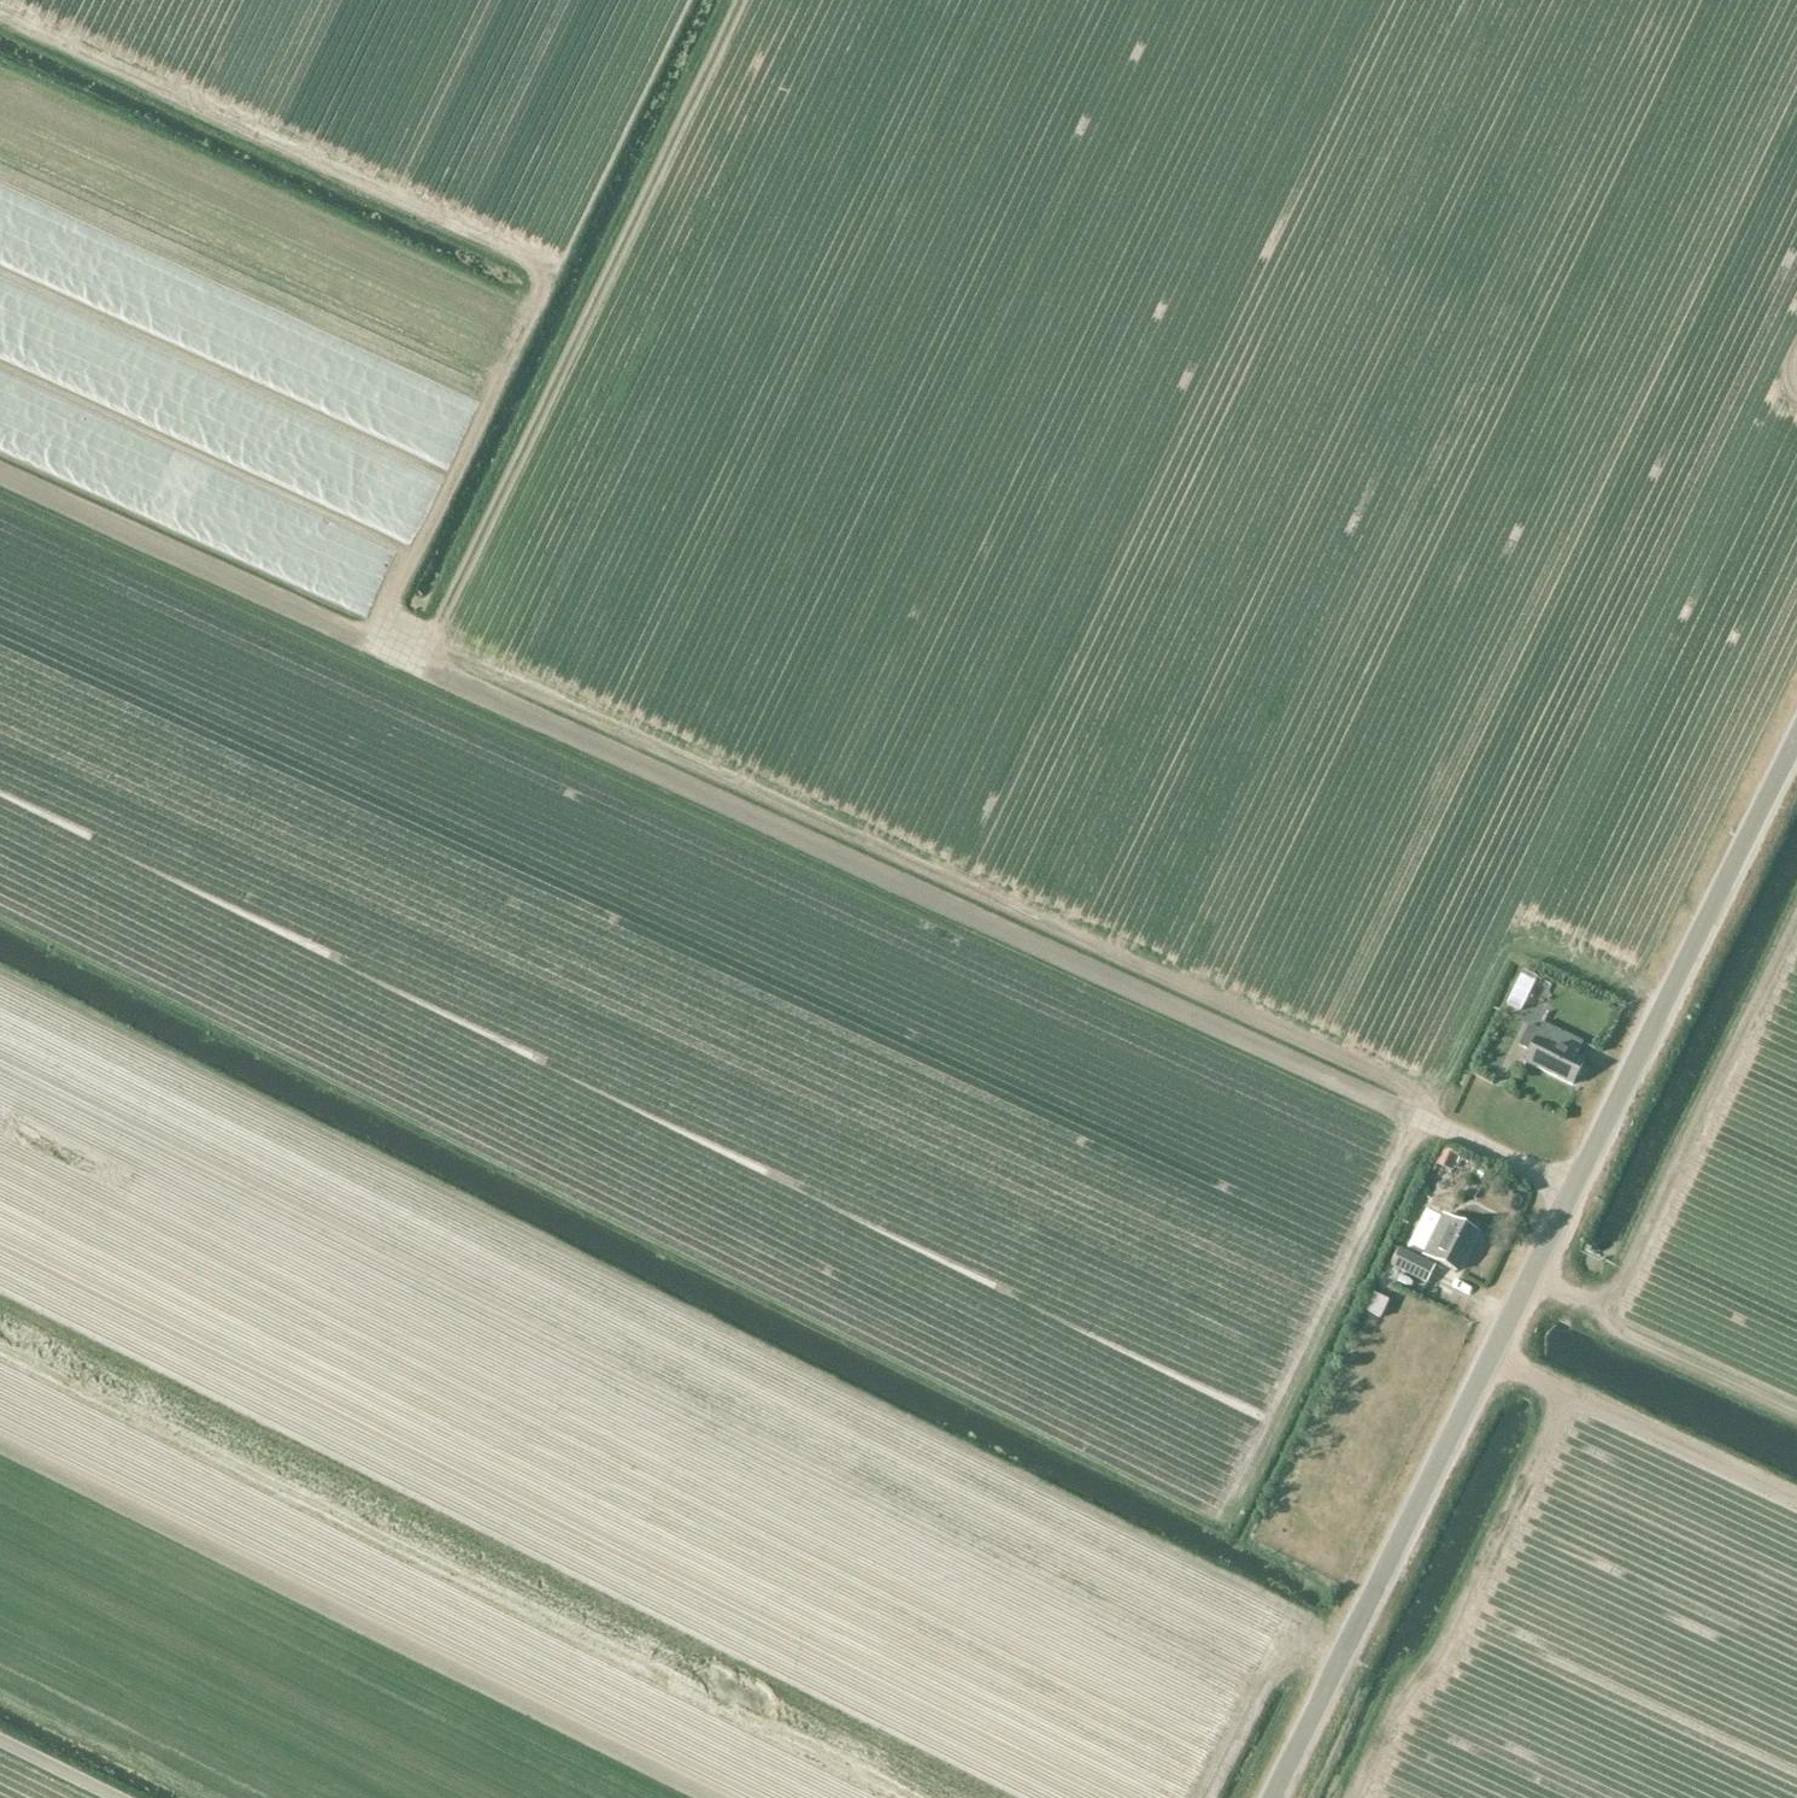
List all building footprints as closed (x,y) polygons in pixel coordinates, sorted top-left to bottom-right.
[(1528,1026),(1518,1047),(1529,1052),(1524,1063),(1573,1087),(1587,1060),(1579,1055),(1584,1041),(1544,1022),(1539,1031),(1528,1026)] [(1443,1214),(1423,1255),(1457,1272),(1477,1232),(1443,1214)] [(1401,1249),(1392,1267),(1427,1284),(1436,1267),(1401,1249)]
